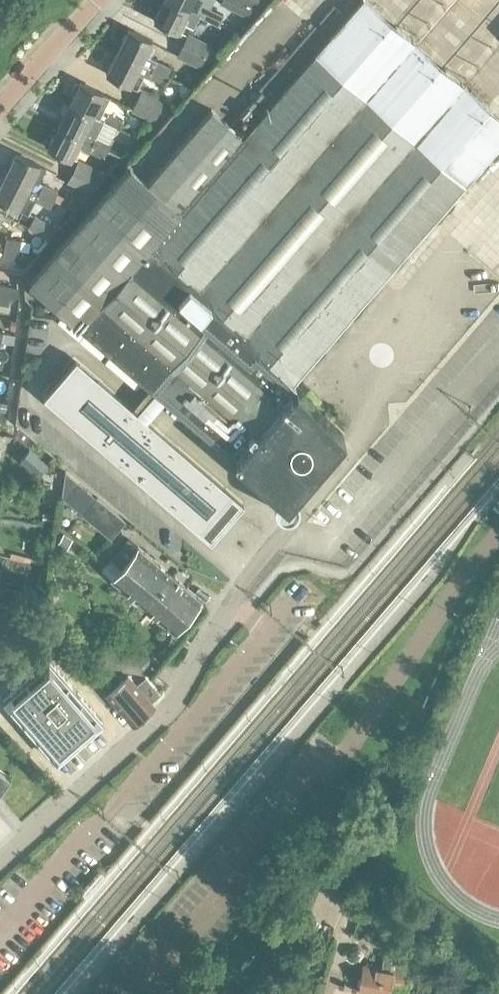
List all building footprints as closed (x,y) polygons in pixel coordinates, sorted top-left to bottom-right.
[(498,144),(498,115),(368,0),(360,0),(242,134),(211,108),(148,181),(129,164),(27,282),(80,327),(155,391),(165,400),(285,503),(343,435),(292,382),(498,144)] [(198,15),(169,0),(164,0),(155,20),(177,31),(180,32),(185,22),(192,26),(198,15)] [(188,9),(198,15),(213,22),(219,25),(224,14),(210,7),(214,0),(169,0),(188,9)] [(243,0),(221,0),(221,1),(246,14),(251,4),(243,0)] [(251,4),(253,5),(263,10),(268,0),(243,0),(251,4)] [(117,52),(166,77),(170,67),(148,56),(153,46),(150,45),(151,42),(128,30),(117,52)] [(188,34),(183,44),(206,55),(205,57),(217,62),(222,52),(210,46),(211,44),(188,34)] [(200,67),(206,55),(183,44),(177,56),(200,67)] [(162,83),(166,77),(117,52),(107,73),(136,88),(143,73),(162,83)] [(70,104),(103,121),(108,111),(102,109),(108,97),(80,83),(70,104)] [(136,99),(157,110),(163,99),(142,89),(136,99)] [(152,120),(157,110),(136,99),(131,110),(152,120)] [(64,115),(59,125),(92,142),(103,121),(92,115),(70,104),(69,105),(65,103),(61,113),(64,115)] [(117,128),(121,120),(109,114),(105,122),(117,128)] [(87,152),(92,142),(59,125),(48,147),(71,159),(77,147),(87,152)] [(95,143),(107,149),(111,142),(99,136),(95,143)] [(123,157),(131,149),(114,140),(109,150),(123,157)] [(103,158),(107,149),(95,143),(91,152),(103,158)] [(5,176),(28,187),(31,180),(38,183),(45,169),(16,154),(5,176)] [(73,172),(100,184),(108,175),(79,161),(73,172)] [(92,193),(100,184),(73,172),(68,182),(92,193)] [(28,187),(5,176),(0,186),(0,200),(27,213),(38,192),(28,187)] [(39,193),(53,200),(57,192),(43,185),(39,193)] [(49,207),(53,200),(39,193),(35,201),(49,207)] [(35,230),(50,238),(56,227),(34,215),(28,226),(35,230)] [(14,226),(11,236),(29,240),(32,231),(14,226)] [(5,247),(18,249),(20,241),(6,238),(5,247)] [(16,258),(18,249),(5,247),(3,255),(16,258)] [(9,295),(11,287),(0,285),(0,293),(9,295)] [(7,304),(9,295),(0,293),(0,303),(7,304)] [(12,344),(14,336),(0,333),(0,342),(12,344)] [(12,344),(0,342),(0,351),(10,353),(12,344)] [(211,540),(241,505),(241,504),(241,505),(146,423),(136,414),(79,365),(48,399),(211,540)] [(155,391),(136,414),(146,423),(165,400),(155,391)] [(37,475),(47,464),(29,449),(19,461),(37,475)] [(66,472),(59,494),(84,514),(82,516),(112,540),(126,523),(97,499),(98,498),(66,472)] [(123,565),(184,617),(199,599),(138,548),(123,565)] [(184,617),(123,565),(112,579),(148,609),(173,630),(184,617)] [(18,600),(19,590),(0,587),(0,597),(18,600)] [(54,631),(59,592),(46,590),(42,629),(54,631)] [(99,649),(97,666),(123,670),(125,653),(99,649)] [(56,760),(93,728),(86,720),(96,713),(48,658),(2,698),(56,760)] [(99,667),(91,674),(107,692),(132,722),(153,704),(153,703),(163,695),(146,676),(137,675),(132,679),(128,675),(118,683),(106,669),(102,672),(99,667)] [(0,770),(0,790),(10,777),(0,770)] [(411,959),(385,955),(384,967),(364,964),(359,991),(382,993),(392,993),(394,985),(407,987),(411,959)]
